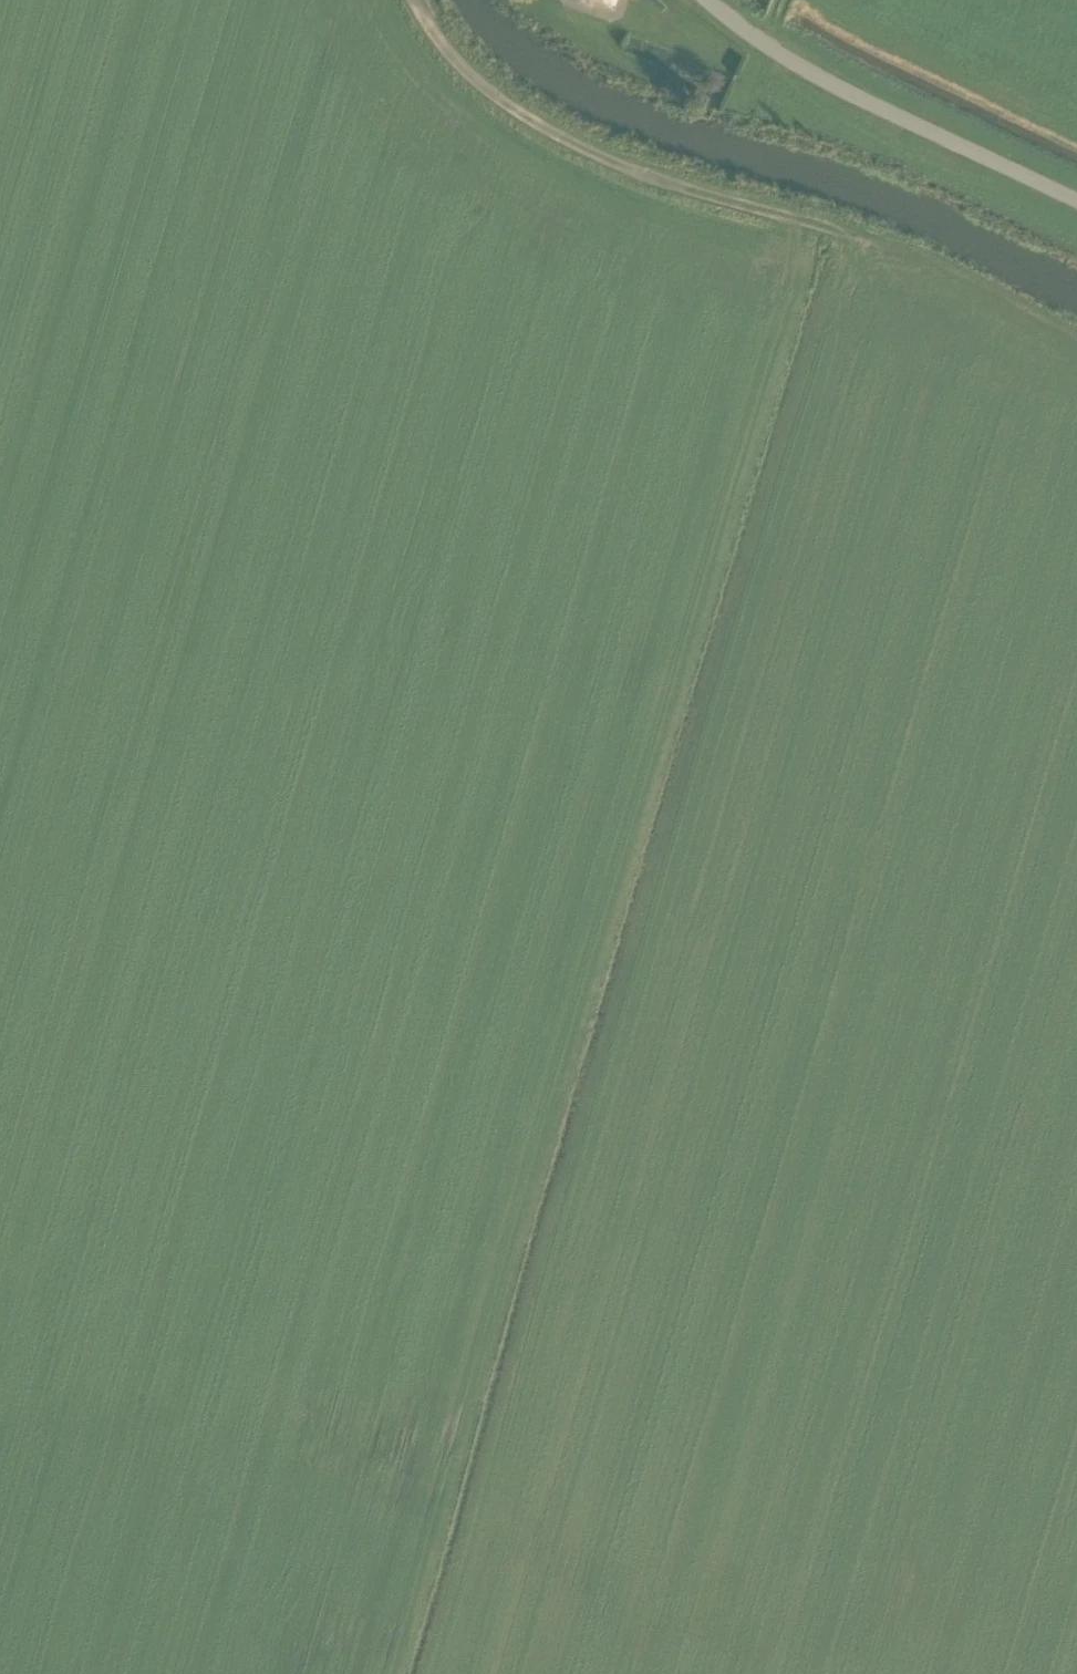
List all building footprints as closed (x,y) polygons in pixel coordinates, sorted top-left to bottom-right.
[(581,1),(580,5),(593,9),(595,6),(613,12),(618,0),(579,0),(581,1)]
